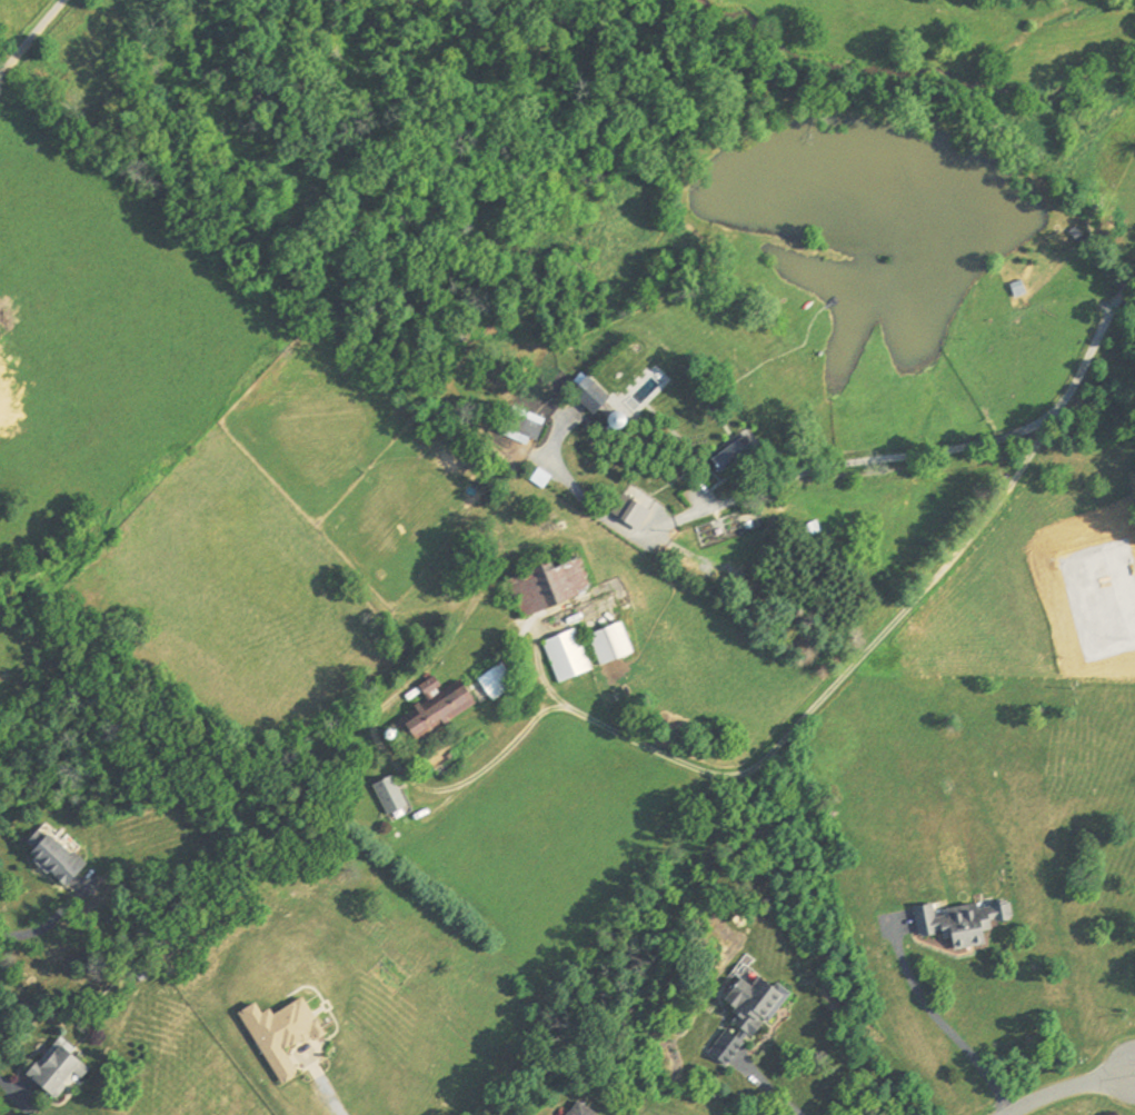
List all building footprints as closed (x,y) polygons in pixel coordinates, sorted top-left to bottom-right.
[(590,418),(607,400),(585,379),(568,396),(590,418)] [(500,431),(535,445),(542,428),(507,414),(500,431)] [(717,477),(753,455),(743,439),(707,461),(717,477)] [(591,590),(578,553),(504,580),(517,617),(591,590)] [(630,654),(620,622),(586,632),(596,664),(630,654)] [(555,682),(588,671),(574,628),(540,639),(555,682)] [(483,687),(489,696),(508,684),(502,675),(483,687)] [(473,708),(461,684),(412,707),(416,715),(399,723),(408,740),(473,708)] [(405,806),(391,774),(370,783),(384,816),(405,806)] [(60,887),(86,861),(61,837),(58,841),(40,824),(18,846),(60,887)] [(721,1002),(735,1010),(728,1024),(752,1038),(762,1021),(767,1024),(786,992),(755,974),(746,991),(733,982),(721,1002)] [(17,1087),(29,1096),(35,1087),(52,1100),(79,1063),(50,1042),(17,1087)] [(574,1100),(564,1114),(597,1114),(574,1100)]
